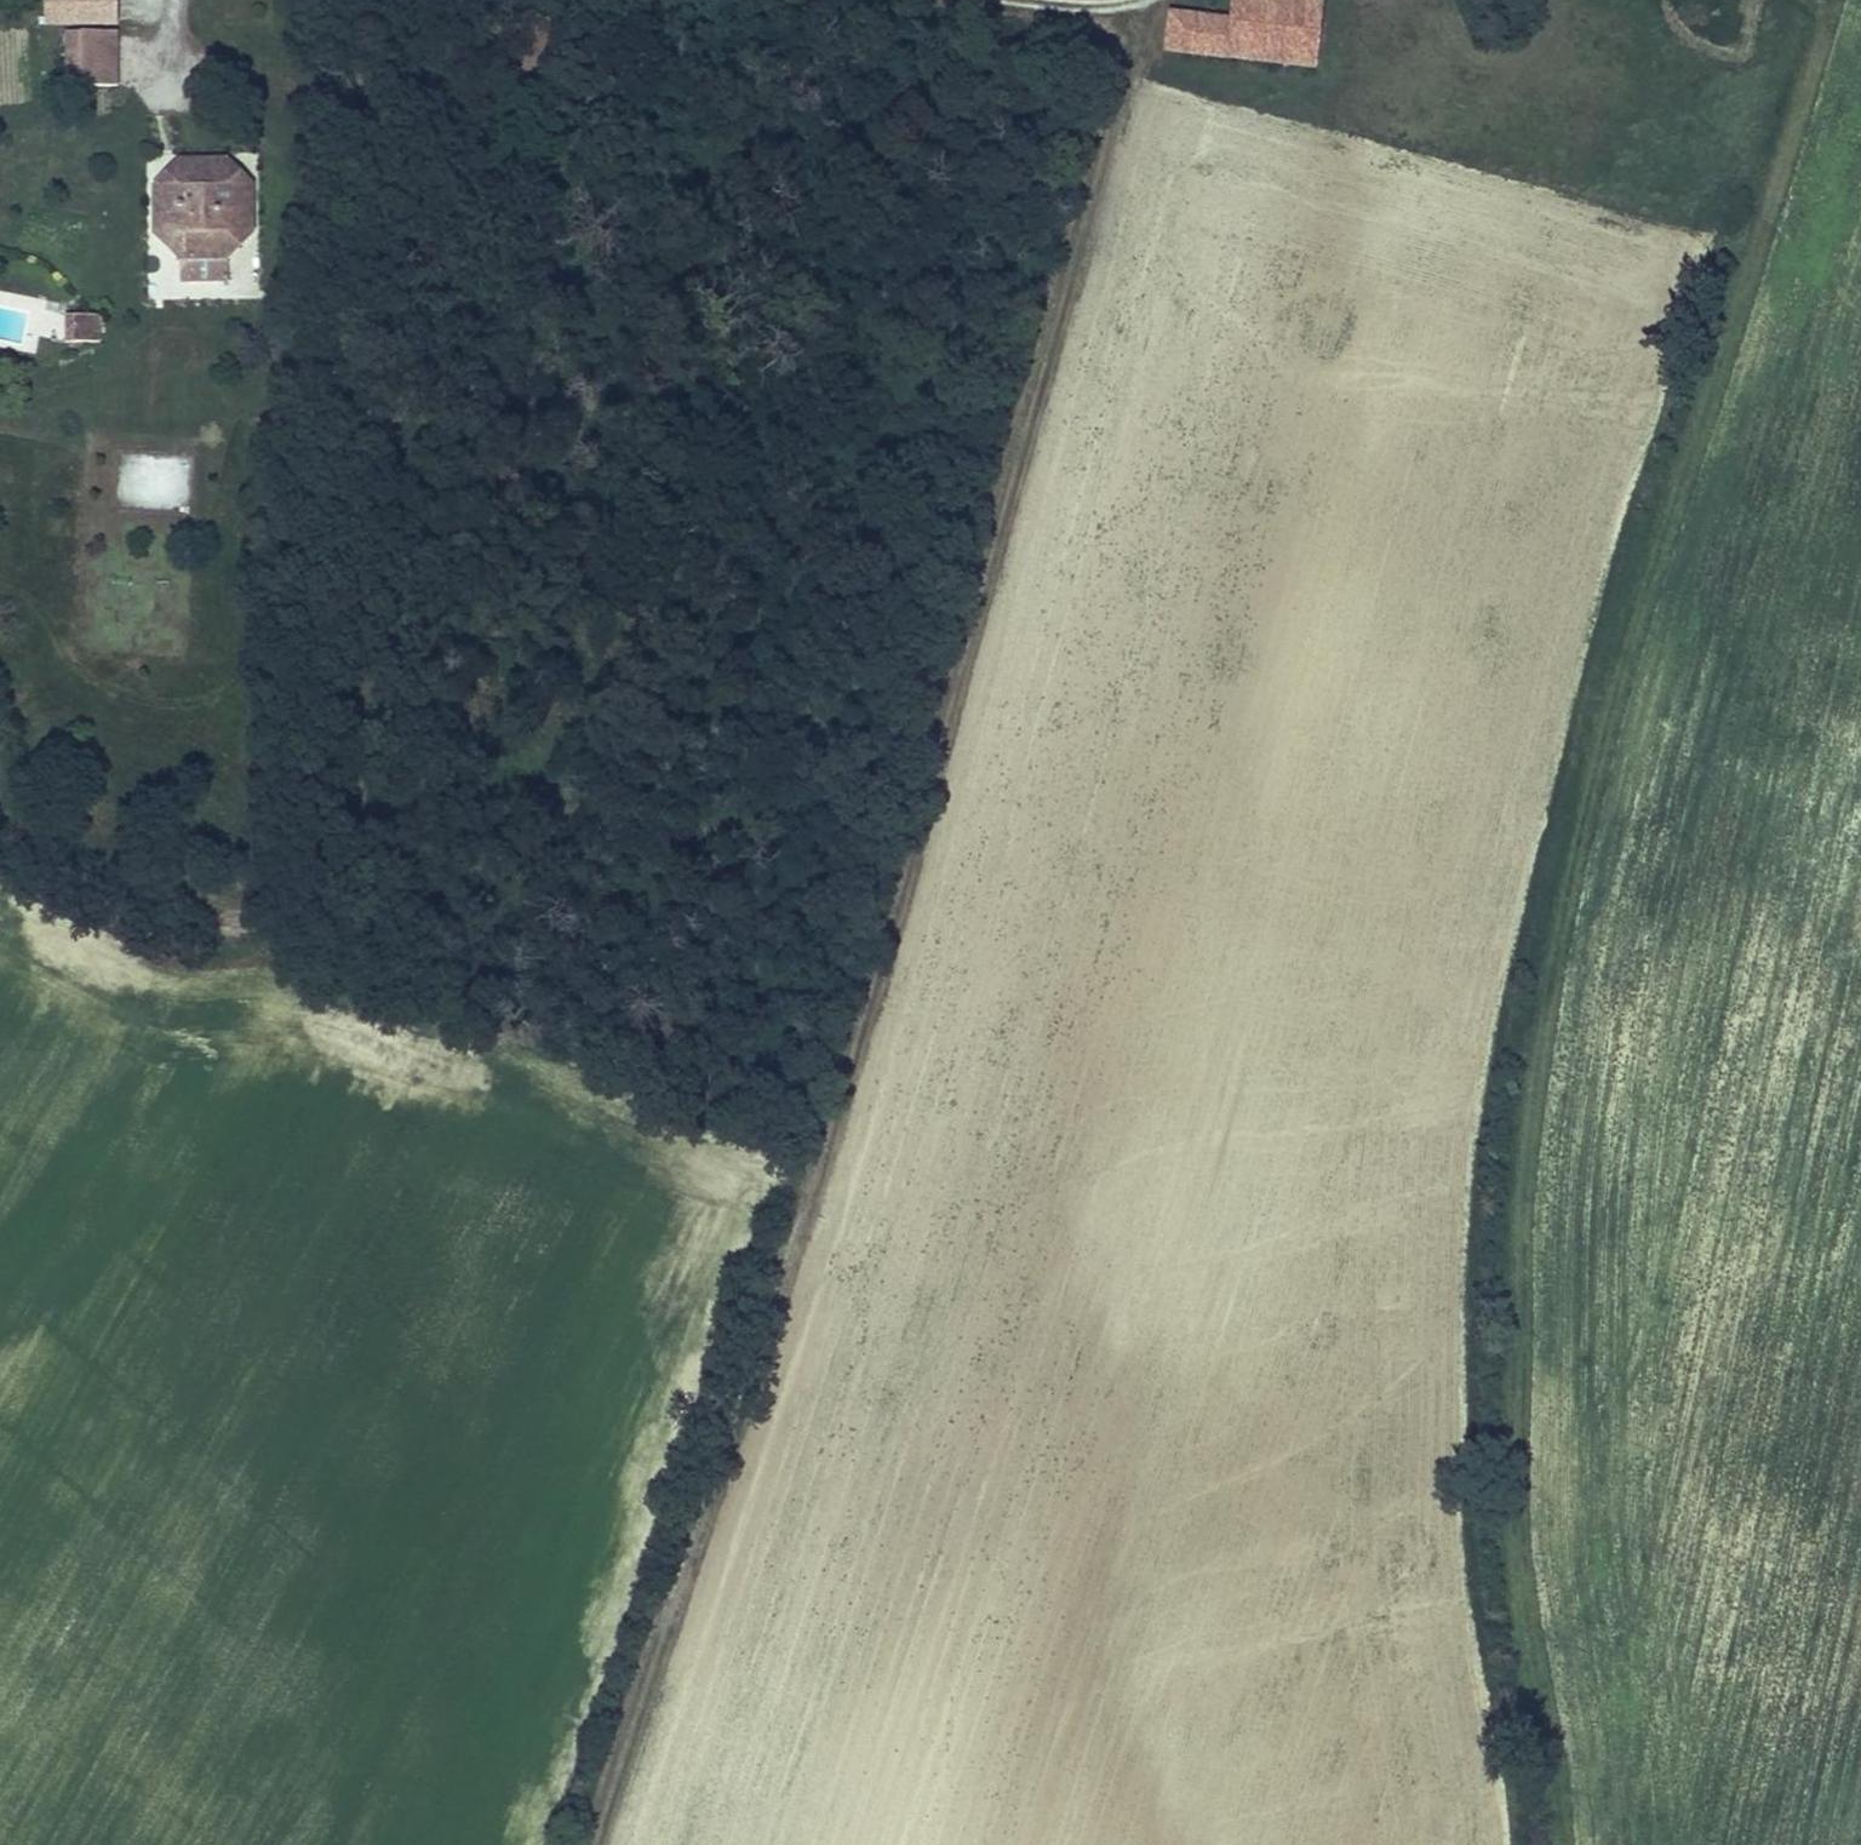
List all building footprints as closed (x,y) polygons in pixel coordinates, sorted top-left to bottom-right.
[(1325,0),(1233,0),(1230,20),(1227,56),(1316,67),(1325,0)] [(1171,51),(1227,56),(1230,20),(1174,15),(1171,51)] [(66,85),(118,85),(119,30),(66,30),(66,85)] [(228,260),(256,232),(256,186),(227,156),(180,157),(154,184),(154,235),(181,260),(180,281),(228,281),(228,260)] [(66,340),(76,340),(76,313),(66,313),(66,340)] [(76,340),(102,340),(102,313),(76,313),(76,340)] [(191,508),(189,454),(119,457),(121,510),(191,508)]
